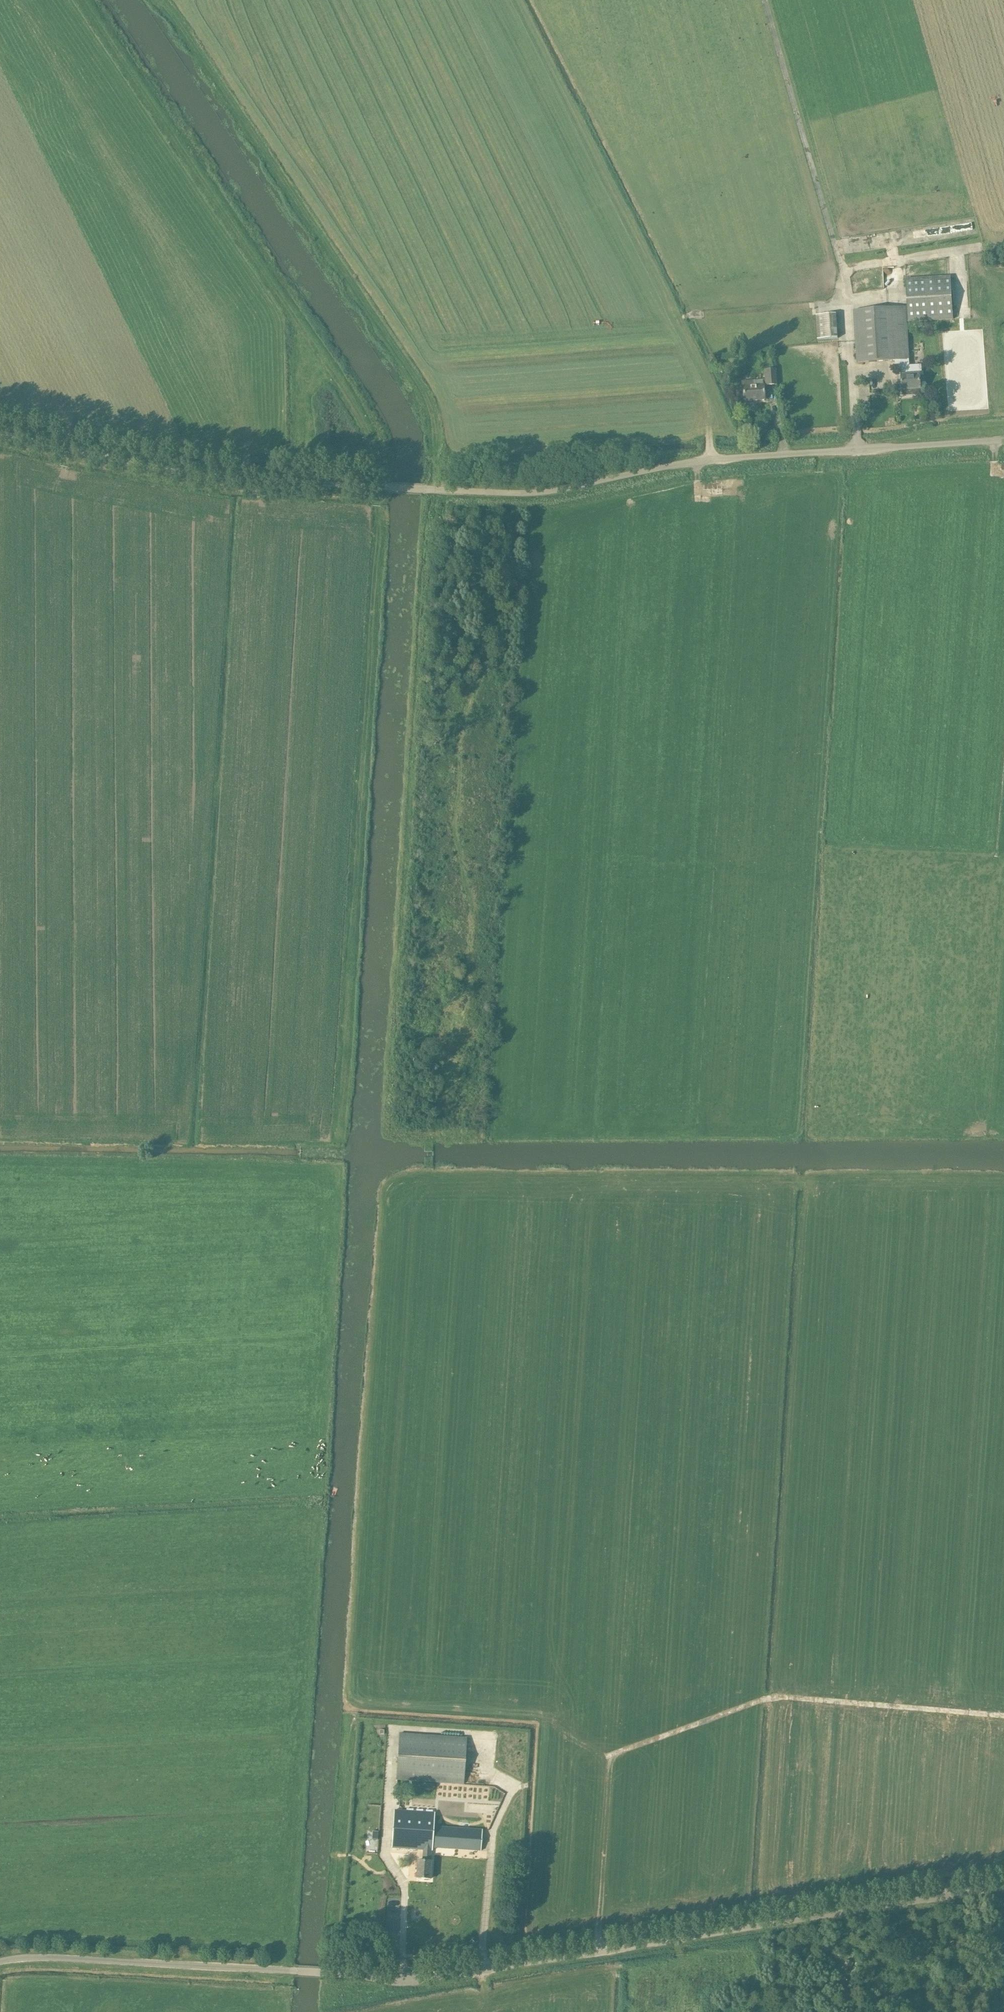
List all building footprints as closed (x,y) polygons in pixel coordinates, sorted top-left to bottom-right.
[(951,276),(906,279),(908,322),(953,319),(951,276)] [(901,361),(902,376),(902,391),(903,397),(922,396),(922,389),(921,389),(920,375),(910,376),(909,360),(910,360),(906,307),(853,310),(856,363),(901,361)] [(764,370),(765,386),(777,385),(776,369),(764,370)] [(743,401),(764,400),(763,386),(763,381),(742,382),(743,401)] [(399,1733),(396,1780),(464,1785),(467,1737),(399,1733)] [(431,1861),(432,1847),(480,1850),(482,1829),(433,1826),(434,1813),(435,1798),(396,1796),(395,1810),(392,1848),(423,1850),(422,1861),(417,1860),(416,1878),(430,1879),(431,1861)] [(845,1987),(848,1980),(841,1977),(838,1983),(845,1987)]
